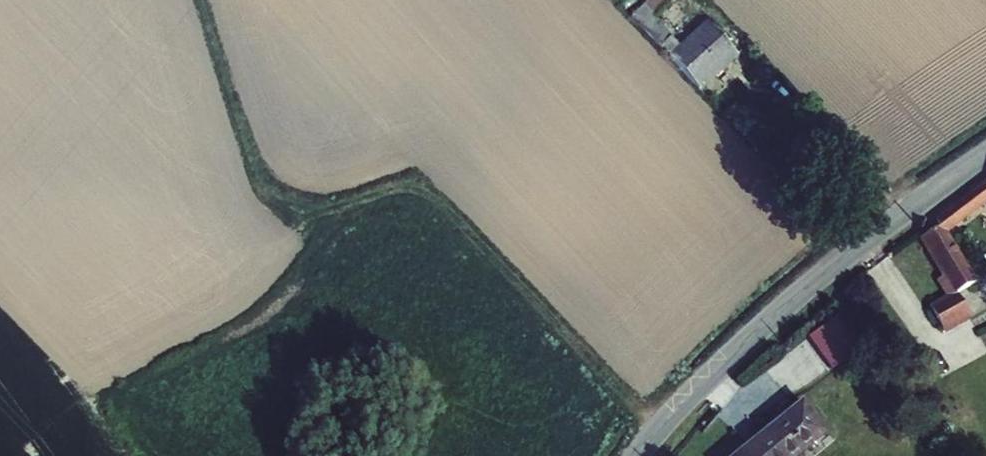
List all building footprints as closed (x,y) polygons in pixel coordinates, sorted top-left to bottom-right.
[(703,11),(672,41),(719,91),(751,61),(722,30),(701,51),(692,41),(713,22),(703,11)] [(943,223),(946,229),(926,243),(955,297),(969,322),(975,333),(985,328),(985,288),(984,289),(953,235),(985,214),(985,194),(943,223)] [(969,322),(955,297),(932,307),(944,333),(969,322)] [(811,334),(829,366),(860,350),(842,317),(811,334)] [(817,399),(743,455),(814,455),(843,433),(817,399)]
